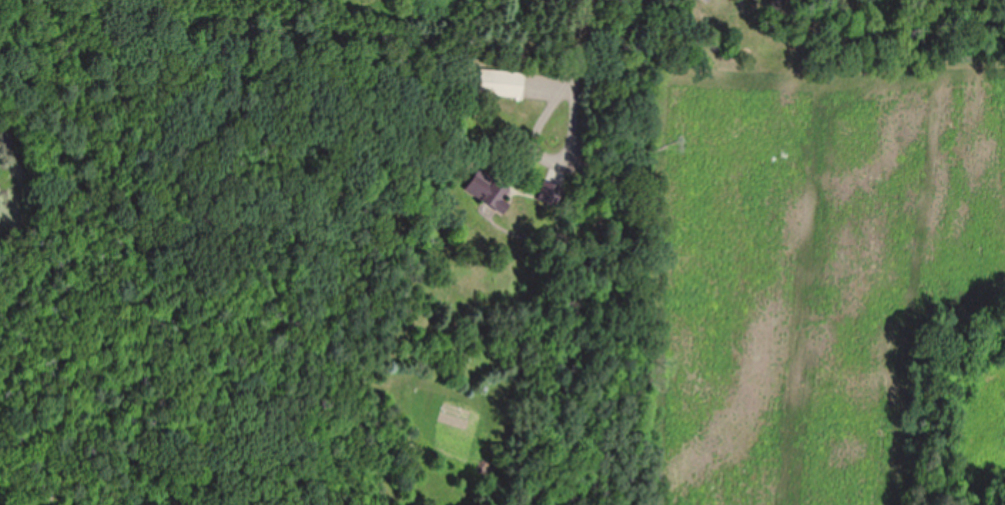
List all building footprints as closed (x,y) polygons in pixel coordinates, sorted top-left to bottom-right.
[(520,71),(478,69),(477,94),(519,96),(520,71)] [(563,186),(543,179),(536,199),(556,206),(563,186)]
